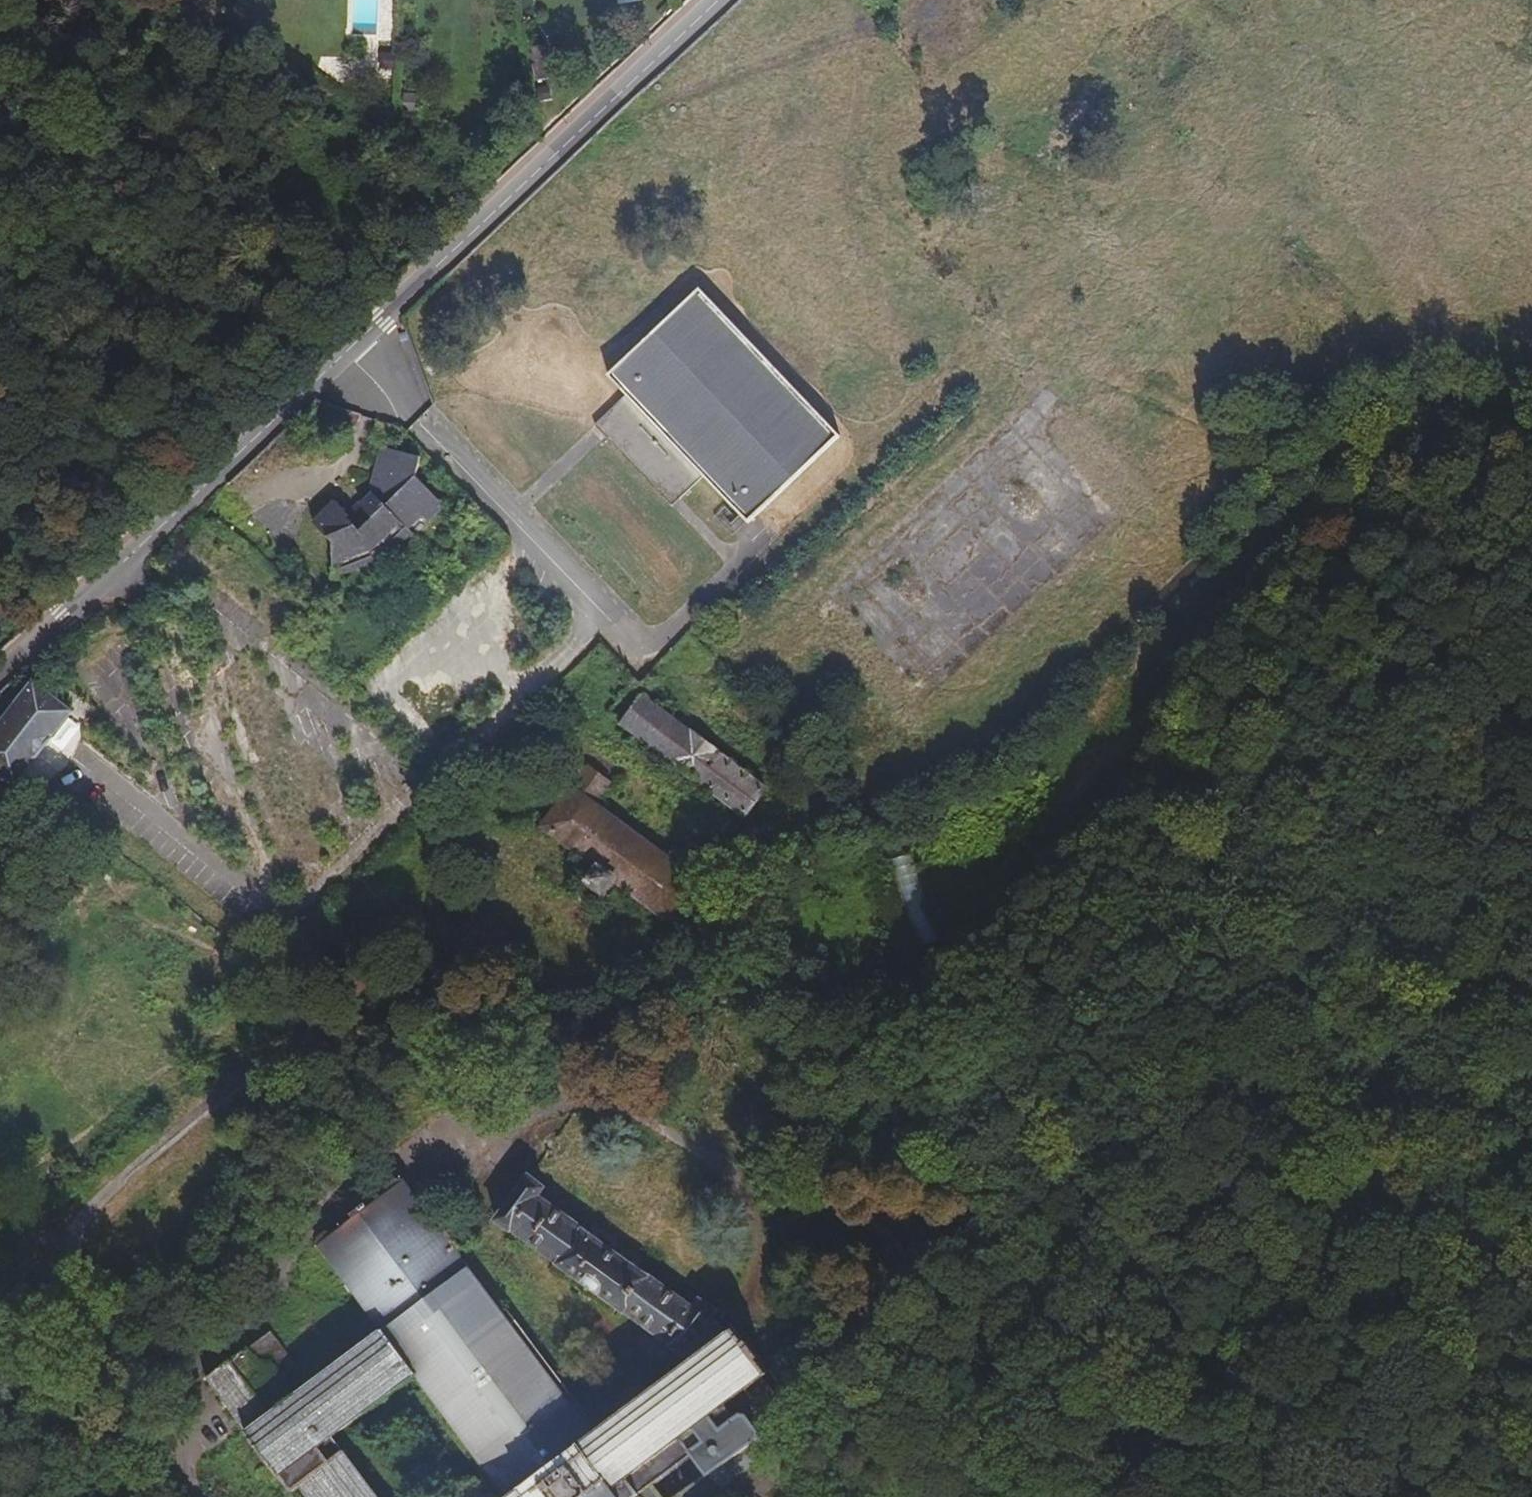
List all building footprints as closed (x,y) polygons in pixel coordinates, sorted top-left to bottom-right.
[(842,438),(700,289),(609,376),(627,395),(595,426),(672,507),(704,477),(750,524),(842,438)] [(361,414),(330,404),(325,417),(357,427),(361,414)] [(396,451),(382,447),(380,459),(393,462),(396,451)] [(417,477),(421,458),(396,451),(393,462),(380,459),(371,491),(374,494),(349,516),(335,501),(313,523),(329,537),(334,544),(334,578),(377,567),(376,564),(415,535),(410,530),(423,517),(429,523),(446,507),(417,477)] [(34,682),(0,727),(0,770),(17,784),(44,748),(72,712),(34,682)] [(664,713),(641,696),(621,723),(644,740),(664,713)] [(698,738),(664,713),(644,740),(678,766),(698,738)] [(711,748),(698,738),(678,766),(691,776),(711,748)] [(766,789),(711,748),(691,776),(746,817),(766,789)] [(589,768),(564,751),(549,773),(572,791),(589,768)] [(678,869),(592,805),(609,783),(589,768),(572,791),(545,827),(597,865),(616,879),(669,918),(713,859),(694,845),(678,869)] [(893,861),(918,946),(937,940),(912,855),(893,861)] [(616,879),(597,865),(584,882),(604,897),(616,879)] [(451,1186),(440,1170),(411,1191),(423,1206),(451,1186)] [(411,1191),(404,1182),(318,1246),(383,1333),(289,1403),(277,1387),(278,1381),(296,1367),(271,1332),(250,1349),(249,1348),(208,1380),(249,1433),(247,1434),(279,1477),(289,1469),(310,1496),(380,1496),(334,1436),(415,1375),(506,1496),(682,1496),(709,1477),(708,1476),(709,1475),(723,1465),(763,1436),(746,1411),(771,1393),(761,1380),(768,1375),(735,1330),(727,1336),(717,1325),(726,1316),(700,1299),(693,1307),(651,1277),(650,1279),(585,1231),(586,1230),(539,1196),(545,1188),(530,1176),(496,1221),(512,1232),(513,1231),(560,1266),(559,1266),(625,1314),(626,1313),(670,1345),(669,1346),(691,1362),(650,1393),(647,1391),(642,1390),(638,1391),(633,1393),(630,1396),(628,1400),(627,1405),(628,1409),(595,1434),(469,1267),(423,1206),(411,1191)] [(723,1465),(709,1475),(722,1491),(736,1480),(723,1465)] [(1291,1485),(1281,1496),(1306,1496),(1291,1485)]
